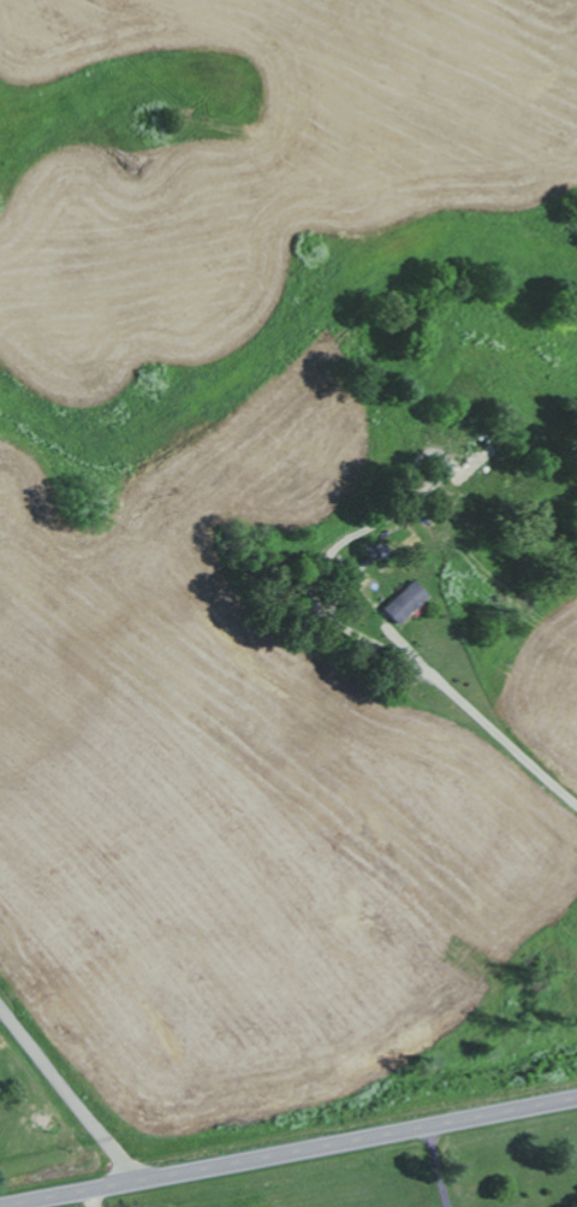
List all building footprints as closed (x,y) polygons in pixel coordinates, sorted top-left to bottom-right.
[(398,625),(428,595),(413,579),(382,609),(398,625)]
